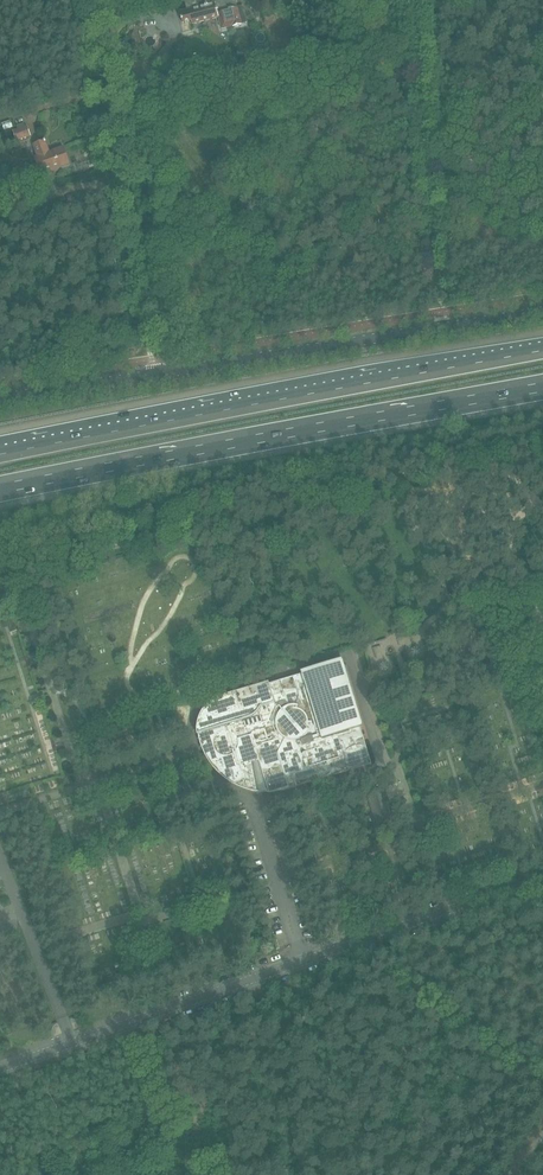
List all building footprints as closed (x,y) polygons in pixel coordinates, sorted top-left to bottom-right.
[(237,8),(237,7),(235,0),(214,0),(215,4),(209,5),(209,4),(204,5),(204,6),(180,12),(182,23),(192,21),(193,24),(218,17),(221,29),(241,25),(241,24),(247,23),(243,6),(237,8)] [(13,121),(11,113),(0,115),(0,116),(2,124),(13,121)] [(13,131),(17,142),(31,137),(27,126),(13,131)] [(34,148),(43,173),(69,164),(65,151),(51,156),(45,140),(28,146),(30,149),(34,148)] [(370,656),(384,651),(379,635),(365,640),(370,656)] [(269,685),(269,684),(260,686),(260,685),(217,698),(212,701),(208,704),(205,708),(202,713),(199,718),(198,724),(197,729),(197,735),(197,739),(199,738),(202,749),(207,758),(212,766),(218,773),(227,780),(230,782),(234,784),(245,789),(257,792),(257,791),(252,763),(259,761),(269,792),(268,792),(268,793),(278,792),(287,790),(372,764),(360,727),(363,727),(343,658),(301,671),(302,674),(281,680),(285,692),(273,696),(271,690),(268,691),(267,686),(269,685)] [(367,794),(378,828),(396,823),(385,789),(367,794)]
